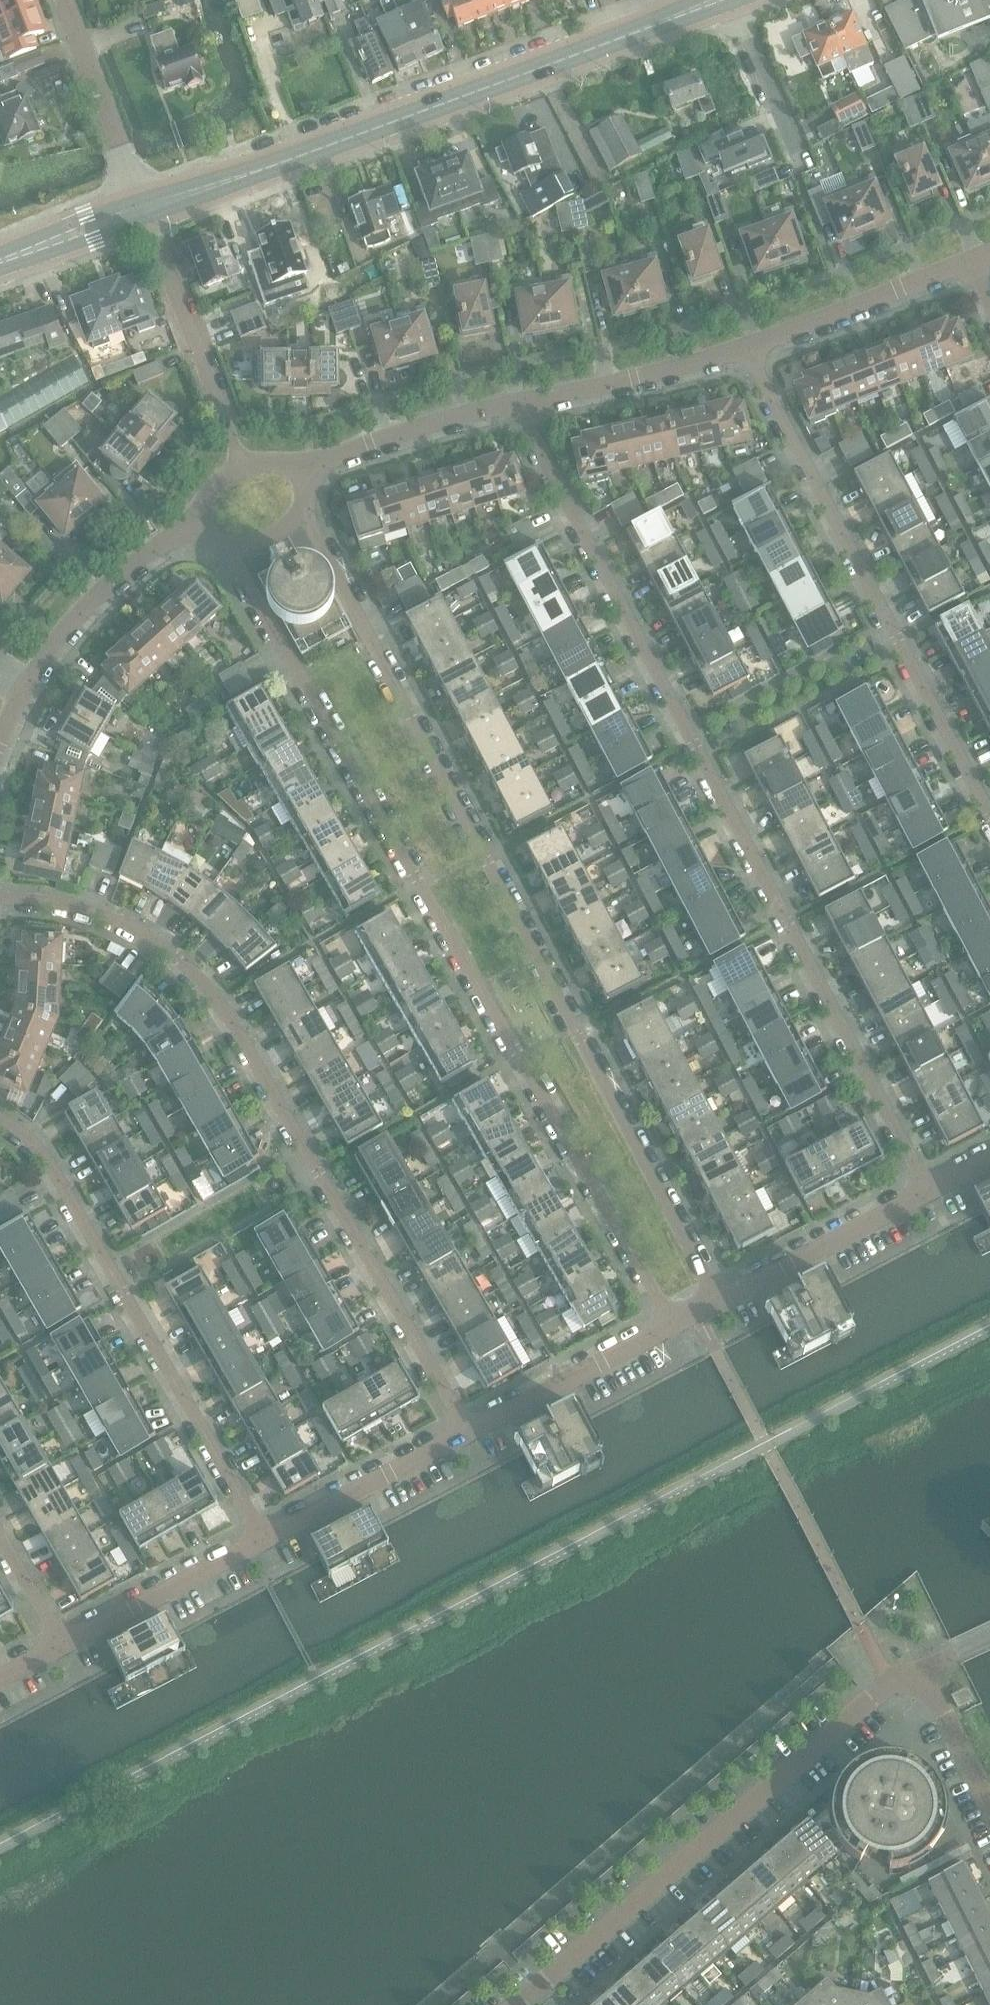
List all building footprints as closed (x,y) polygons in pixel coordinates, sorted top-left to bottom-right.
[(35,0),(0,0),(0,24),(39,9),(35,0)] [(192,0),(179,0),(182,9),(194,5),(192,0)] [(254,0),(237,0),(244,18),(259,12),(254,0)] [(275,18),(287,13),(293,29),(323,17),(319,5),(324,3),(322,0),(268,0),(275,18)] [(341,0),(324,0),(331,16),(345,10),(341,0)] [(393,0),(386,0),(380,3),(388,20),(377,24),(399,72),(421,62),(393,0)] [(429,21),(435,18),(428,3),(422,6),(421,5),(420,5),(417,0),(393,0),(421,62),(443,52),(429,21)] [(467,0),(445,0),(441,1),(448,19),(454,17),(458,28),(475,21),(467,0)] [(486,0),(467,0),(475,21),(492,15),(486,0)] [(492,15),(496,13),(508,8),(505,0),(486,0),(492,15)] [(524,0),(505,0),(508,8),(525,2),(524,0)] [(989,21),(989,19),(987,11),(989,9),(989,0),(905,0),(884,10),(925,91),(930,88),(909,50),(936,36),(938,42),(989,21)] [(166,13),(162,2),(141,10),(145,21),(166,13)] [(32,38),(44,34),(40,24),(44,23),(39,9),(0,24),(0,63),(37,49),(32,38)] [(873,64),(865,43),(853,14),(842,19),(839,17),(831,20),(830,24),(828,25),(847,70),(849,74),(873,64)] [(393,75),(367,18),(355,23),(362,38),(350,44),(357,59),(360,57),(373,84),(393,75)] [(847,70),(828,25),(826,25),(823,23),(815,27),(815,30),(804,35),(804,36),(793,41),(801,59),(812,54),(822,80),(835,75),(847,70)] [(203,78),(193,48),(178,53),(171,33),(152,40),(159,60),(156,61),(167,91),(186,84),(187,88),(202,83),(201,79),(203,78)] [(44,64),(40,53),(14,63),(19,75),(44,64)] [(982,62),(989,80),(989,58),(982,62)] [(920,92),(904,59),(884,69),(900,102),(920,92)] [(68,72),(64,62),(50,68),(53,78),(68,72)] [(982,62),(970,67),(981,92),(989,114),(989,80),(982,62)] [(705,97),(697,76),(664,88),(673,110),(698,101),(703,116),(715,112),(709,96),(705,97)] [(32,114),(26,99),(21,101),(18,93),(5,98),(5,100),(1,102),(0,98),(0,133),(6,147),(23,140),(28,141),(33,139),(36,135),(40,133),(32,114)] [(935,119),(924,93),(912,99),(922,124),(935,119)] [(841,125),(865,112),(865,111),(866,111),(858,94),(832,107),(841,125)] [(884,111),(879,98),(864,105),(870,117),(884,111)] [(922,124),(912,99),(899,104),(910,129),(922,124)] [(967,126),(972,137),(989,179),(989,115),(967,126)] [(642,156),(673,139),(666,126),(634,142),(621,116),(589,133),(609,172),(641,155),(642,156)] [(823,142),(840,133),(834,122),(817,130),(823,142)] [(875,148),(865,123),(852,128),(862,153),(875,148)] [(547,182),(543,172),(559,166),(545,130),(529,136),(524,134),(519,136),(516,141),(502,146),(503,148),(496,151),(501,164),(508,161),(514,175),(521,173),(524,180),(527,179),(532,190),(521,195),(533,217),(553,207),(574,196),(562,174),(547,182)] [(771,159),(762,139),(756,141),(752,133),(726,144),(721,133),(722,133),(722,132),(696,145),(697,146),(698,145),(706,165),(720,159),(725,172),(747,163),(750,168),(771,159)] [(972,137),(947,148),(950,157),(953,156),(968,190),(975,187),(977,190),(989,184),(989,179),(972,137)] [(937,189),(917,143),(894,153),(907,183),(902,185),(911,206),(931,197),(929,192),(937,189)] [(699,177),(690,150),(677,155),(685,181),(699,177)] [(477,184),(467,157),(442,166),(460,214),(483,205),(484,208),(498,202),(490,179),(477,184)] [(460,214),(442,166),(417,175),(427,202),(414,207),(423,230),(437,225),(436,222),(460,214)] [(780,183),(774,170),(749,181),(754,193),(780,183)] [(655,200),(647,173),(633,177),(641,204),(655,200)] [(888,222),(874,188),(876,187),(872,178),(847,188),(866,235),(881,229),(880,226),(888,222)] [(385,222),(401,216),(390,187),(374,193),(374,192),(349,201),(363,241),(364,241),(367,251),(375,250),(385,246),(392,241),(388,232),(385,222)] [(866,235),(847,188),(825,197),(821,188),(808,193),(818,219),(831,214),(842,241),(850,238),(851,241),(866,235)] [(729,220),(720,194),(706,199),(715,225),(729,220)] [(602,208),(608,207),(610,202),(608,197),(604,195),(599,196),(597,201),(598,206),(602,208)] [(589,228),(583,201),(569,204),(575,231),(589,228)] [(575,231),(569,204),(556,207),(562,234),(575,231)] [(795,259),(803,256),(791,221),(793,220),(790,211),(764,220),(767,228),(781,268),(796,262),(795,259)] [(262,251),(249,256),(266,305),(291,296),(286,281),(305,275),(307,274),(306,272),(311,270),(305,252),(300,254),(299,253),(289,224),(281,226),(261,234),(256,235),(262,251)] [(781,268),(767,228),(753,233),(750,225),(738,229),(741,239),(744,238),(756,273),(764,270),(765,273),(781,268)] [(718,273),(702,226),(693,229),(697,240),(682,245),(689,265),(686,266),(692,285),(712,279),(710,276),(718,273)] [(503,261),(497,234),(484,237),(489,264),(503,261)] [(489,264),(484,237),(470,240),(476,267),(489,264)] [(242,274),(228,249),(217,253),(213,242),(206,245),(203,238),(183,245),(192,269),(197,268),(204,288),(242,274)] [(430,251),(441,247),(438,238),(426,242),(430,251)] [(663,303),(654,267),(656,266),(654,256),(642,260),(644,268),(630,272),(640,312),(656,308),(655,305),(663,303)] [(441,287),(435,261),(422,264),(428,290),(441,287)] [(350,271),(347,263),(337,268),(341,275),(350,271)] [(640,312),(630,272),(627,264),(601,271),(603,280),(606,280),(616,316),(624,313),(625,317),(640,312)] [(156,319),(149,301),(143,283),(144,283),(142,274),(129,279),(130,280),(119,284),(121,290),(109,294),(121,331),(137,326),(139,333),(155,328),(152,320),(156,319)] [(575,325),(568,288),(570,288),(568,278),(556,280),(558,289),(543,292),(551,333),(567,330),(566,326),(575,325)] [(490,328),(480,279),(471,281),(473,292),(458,295),(462,316),(459,317),(463,337),(483,333),(482,330),(490,328)] [(551,333),(543,292),(541,282),(526,285),(526,286),(515,288),(516,298),(519,297),(526,334),(534,332),(535,335),(551,333)] [(121,331),(109,294),(97,299),(95,293),(84,297),(83,295),(71,299),(74,308),(75,307),(88,343),(92,341),(95,349),(110,344),(107,336),(121,331)] [(363,326),(354,300),(341,305),(350,331),(363,326)] [(262,316),(257,303),(231,313),(236,326),(262,316)] [(350,331),(341,305),(328,309),(337,335),(350,331)] [(51,308),(0,326),(0,359),(47,342),(50,350),(64,345),(51,308)] [(433,355),(423,319),(425,318),(422,309),(411,312),(410,311),(396,315),(399,325),(410,365),(426,361),(425,357),(433,355)] [(267,329),(262,316),(236,326),(241,339),(267,329)] [(410,365),(399,325),(384,329),(382,321),(370,324),(373,334),(375,333),(386,369),(394,367),(395,370),(410,365)] [(971,362),(963,342),(966,341),(960,325),(948,330),(946,325),(931,330),(945,366),(947,371),(971,362)] [(945,366),(931,330),(922,334),(921,331),(908,336),(923,375),(945,366)] [(923,375),(908,336),(895,341),(896,344),(887,348),(901,384),(901,383),(923,375)] [(901,384),(887,348),(868,355),(864,356),(878,392),(901,384)] [(288,395),(288,356),(265,357),(265,352),(255,352),(255,380),(256,383),(257,387),(259,389),(263,390),(273,390),(273,395),(277,395),(288,395)] [(147,362),(143,354),(132,358),(135,367),(147,362)] [(90,384),(74,356),(0,398),(0,412),(10,430),(90,384)] [(312,395),(312,356),(288,356),(288,395),(292,395),(292,398),(304,398),(304,395),(312,395)] [(345,378),(343,375),(340,373),(337,372),(337,356),(312,356),(312,395),(328,394),(328,389),(338,389),(341,388),(344,385),(345,382),(345,378)] [(878,392),(864,356),(855,360),(854,357),(841,362),(856,401),(878,392)] [(130,357),(116,362),(119,371),(133,366),(130,357)] [(856,401),(841,362),(828,367),(829,370),(824,372),(820,374),(834,410),(856,401)] [(164,375),(158,363),(133,373),(138,386),(164,375)] [(105,378),(101,367),(92,371),(96,382),(105,378)] [(834,410),(820,374),(809,378),(811,383),(796,389),(802,405),(805,404),(813,424),(836,415),(834,410)] [(964,409),(986,397),(980,386),(958,398),(964,409)] [(92,414),(102,403),(92,394),(82,406),(92,414)] [(169,427),(175,420),(175,419),(176,416),(176,412),(175,409),(172,407),(168,406),(164,407),(162,409),(149,399),(133,418),(163,442),(173,430),(169,427)] [(955,413),(949,402),(936,409),(942,420),(955,413)] [(955,421),(967,445),(989,433),(989,402),(955,421)] [(748,441),(745,425),(748,424),(744,408),(732,410),(731,405),(716,409),(724,446),(748,441)] [(724,446),(716,409),(705,411),(705,408),(691,411),(701,452),(724,446)] [(942,420),(936,409),(923,416),(929,427),(942,420)] [(82,431),(65,410),(54,419),(72,440),(82,431)] [(701,452),(691,411),(678,414),(679,417),(669,419),(677,457),(701,452)] [(0,412),(0,435),(10,430),(0,412)] [(163,442),(133,418),(118,436),(147,461),(152,454),(155,457),(163,447),(160,445),(163,442)] [(72,440),(54,419),(43,427),(61,449),(72,440)] [(677,457),(669,419),(650,424),(645,425),(654,462),(677,457)] [(654,462),(645,425),(635,427),(635,424),(621,427),(630,467),(654,462)] [(912,436),(907,425),(894,431),(900,443),(912,436)] [(630,467),(621,427),(608,430),(608,433),(598,435),(607,473),(630,467)] [(900,443),(894,431),(881,438),(887,449),(900,443)] [(967,445),(980,468),(989,463),(989,433),(967,445)] [(845,457),(867,445),(861,434),(839,446),(845,457)] [(607,473),(598,435),(583,439),(584,444),(572,446),(576,463),(579,462),(585,486),(609,481),(607,473)] [(147,461),(118,436),(102,455),(114,465),(113,469),(112,472),(114,476),(117,478),(120,479),(124,479),(127,477),(127,476),(133,469),(137,473),(147,461)] [(851,468),(873,457),(867,445),(845,457),(851,468)] [(943,458),(937,448),(929,452),(934,463),(943,458)] [(929,465),(922,451),(912,456),(920,470),(929,465)] [(903,479),(890,455),(853,474),(866,498),(903,479)] [(948,468),(943,458),(934,463),(940,473),(948,468)] [(521,493),(517,477),(520,476),(515,460),(503,464),(501,459),(487,463),(498,500),(521,493)] [(739,483),(761,471),(755,460),(733,471),(739,483)] [(498,500),(487,463),(477,466),(476,463),(463,467),(475,507),(498,500)] [(980,468),(989,488),(989,463),(980,468)] [(936,479),(929,465),(920,470),(927,484),(936,479)] [(103,504),(80,475),(82,473),(76,466),(66,473),(71,480),(60,490),(86,522),(99,512),(97,509),(103,504)] [(475,507),(463,467),(449,471),(450,474),(441,477),(452,514),(475,507)] [(9,469),(0,476),(0,481),(16,499),(26,490),(9,469)] [(745,494),(767,482),(761,471),(739,483),(745,494)] [(452,514),(441,477),(418,484),(429,521),(452,514)] [(915,502),(903,479),(866,498),(878,521),(915,502)] [(86,522),(60,490),(54,482),(42,492),(43,493),(33,500),(40,508),(42,506),(65,535),(72,530),(74,532),(86,522)] [(429,521),(418,484),(408,487),(407,484),(394,488),(406,528),(429,521)] [(684,496),(678,485),(665,492),(671,503),(684,496)] [(406,528),(394,488),(381,492),(382,496),(371,499),(383,535),(406,528)] [(782,512),(777,503),(769,488),(733,507),(745,532),(782,512)] [(671,503),(665,492),(645,502),(651,513),(671,503)] [(617,517),(639,505),(633,494),(611,506),(617,517)] [(967,505),(961,494),(953,499),(959,509),(967,505)] [(717,509),(711,497),(698,504),(704,516),(717,509)] [(953,512),(946,498),(937,503),(944,517),(953,512)] [(383,535),(371,499),(357,503),(358,508),(349,511),(346,513),(344,516),(344,520),(345,523),(348,526),(351,527),(355,527),(363,553),(386,546),(383,535)] [(697,515),(689,500),(680,505),(687,519),(697,515)] [(927,526),(915,502),(878,521),(891,545),(927,526)] [(622,528),(645,517),(639,505),(617,517),(622,528)] [(972,515),(967,505),(959,509),(964,520),(972,515)] [(794,536),(787,522),(782,512),(745,532),(758,555),(794,536)] [(961,526),(953,512),(944,517),(952,531),(961,526)] [(675,538),(663,514),(626,533),(639,558),(675,538)] [(511,542),(534,530),(528,519),(505,531),(511,542)] [(728,541),(721,526),(712,531),(719,545),(728,541)] [(939,549),(927,526),(891,545),(903,568),(939,549)] [(55,548),(38,527),(27,536),(45,557),(55,548)] [(517,553),(540,541),(534,530),(511,542),(517,553)] [(714,548),(706,534),(697,538),(705,553),(714,548)] [(806,559),(802,550),(794,536),(758,555),(770,578),(806,559)] [(688,562),(675,538),(639,558),(651,581),(688,562)] [(736,555),(728,541),(719,545),(727,559),(736,555)] [(986,541),(978,546),(983,556),(989,553),(989,549),(986,541)] [(501,544),(491,549),(496,560),(507,555),(501,544)] [(978,559),(970,545),(961,549),(969,564),(978,559)] [(554,571),(547,557),(543,549),(542,547),(503,567),(504,570),(506,568),(518,590),(554,571)] [(721,562),(714,548),(705,553),(712,567),(721,562)] [(952,573),(939,549),(903,568),(915,592),(952,573)] [(0,550),(0,567),(9,557),(0,550)] [(347,618),(327,579),(326,577),(324,575),(323,573),(318,570),(315,568),(307,554),(305,554),(305,555),(293,562),(288,553),(287,553),(274,561),(279,569),(264,578),(267,584),(263,587),(269,598),(270,603),(272,608),(273,611),(277,616),(281,619),(287,629),(288,629),(287,628),(291,626),(301,644),(342,621),(344,624),(345,624),(343,620),(347,618)] [(489,568),(483,556),(470,563),(476,575),(489,568)] [(26,574),(28,576),(35,568),(25,560),(20,567),(9,557),(0,567),(0,605),(2,607),(12,595),(10,593),(26,574)] [(819,583),(811,568),(806,559),(770,578),(782,602),(819,583)] [(985,573),(978,559),(969,564),(976,578),(985,573)] [(700,585),(688,562),(651,581),(663,604),(700,585)] [(417,577),(410,564),(395,572),(402,585),(417,577)] [(468,579),(462,568),(449,575),(455,586),(468,579)] [(401,585),(393,571),(380,574),(385,591),(401,585)] [(567,595),(562,586),(554,571),(518,590),(530,614),(567,595)] [(964,597),(952,573),(915,592),(928,616),(964,597)] [(750,589),(743,574),(733,579),(741,593),(750,589)] [(455,586),(449,575),(436,581),(442,593),(455,586)] [(495,590),(488,575),(479,580),(486,594),(495,590)] [(401,600),(423,588),(417,577),(402,585),(401,585),(395,589),(401,600)] [(741,593),(733,579),(725,584),(732,598),(741,593)] [(479,594),(473,583),(459,590),(465,601),(479,594)] [(831,606),(826,597),(819,583),(782,602),(794,625),(831,606)] [(712,609),(700,585),(663,604),(676,628),(712,609)] [(219,613),(209,601),(211,598),(211,594),(210,591),(208,588),(205,586),(201,586),(198,588),(190,594),(187,590),(175,601),(201,629),(219,613)] [(407,611),(429,600),(423,588),(401,600),(407,611)] [(758,603),(750,589),(741,593),(748,608),(758,603)] [(748,608),(741,593),(732,598),(740,612),(748,608)] [(579,618),(571,604),(567,595),(530,614),(542,637),(579,618)] [(452,619),(442,600),(440,601),(440,600),(405,619),(415,638),(452,619)] [(201,629),(175,601),(157,617),(183,646),(201,629)] [(829,638),(843,630),(831,606),(794,625),(807,649),(809,648),(814,658),(834,647),(829,638)] [(513,623),(505,609),(496,613),(504,628),(513,623)] [(724,632),(712,609),(676,628),(688,651),(724,632)] [(983,633),(978,623),(979,622),(979,621),(979,619),(976,613),(975,612),(973,612),(973,613),(971,609),(934,628),(947,652),(983,633)] [(494,622),(489,613),(475,621),(480,630),(494,622)] [(183,646),(157,617),(150,624),(147,621),(137,630),(165,661),(183,646)] [(591,642),(586,632),(579,618),(542,637),(555,661),(591,642)] [(462,639),(452,619),(415,638),(426,658),(462,639)] [(777,634),(770,620),(761,624),(768,639),(777,634)] [(499,631),(494,622),(480,630),(484,638),(499,631)] [(520,637),(513,623),(504,628),(511,642),(520,637)] [(763,642),(756,627),(747,632),(754,646),(763,642)] [(165,661),(137,630),(127,640),(129,642),(121,649),(147,678),(165,661)] [(737,655),(724,632),(688,651),(700,674),(737,655)] [(983,633),(947,652),(952,661),(959,675),(989,659),(989,646),(983,633)] [(785,648),(777,634),(768,639),(776,653),(785,648)] [(472,658),(462,639),(426,658),(436,677),(472,658)] [(603,665),(596,651),(591,642),(555,661),(567,684),(603,665)] [(770,656),(763,642),(754,646),(761,661),(770,656)] [(147,678),(121,649),(110,659),(114,663),(104,672),(108,676),(100,686),(121,703),(129,694),(147,678)] [(514,660),(509,652),(495,659),(500,668),(514,660)] [(537,670),(530,655),(521,660),(528,675),(537,670)] [(749,680),(737,655),(700,674),(705,684),(713,699),(717,696),(727,691),(732,701),(752,690),(747,681),(749,680)] [(482,677),(472,658),(436,677),(446,696),(482,677)] [(959,675),(967,690),(971,699),(989,689),(989,659),(959,675)] [(519,669),(514,660),(500,668),(504,677),(519,669)] [(225,688),(247,675),(241,664),(219,677),(225,688)] [(616,688),(611,679),(603,665),(567,684),(579,707),(616,688)] [(545,684),(537,670),(528,675),(536,689),(545,684)] [(232,699),(253,686),(247,675),(225,688),(232,699)] [(492,697),(482,677),(446,696),(456,715),(492,697)] [(114,712),(121,703),(100,686),(92,695),(87,692),(81,703),(76,701),(69,714),(102,733),(114,712)] [(887,713),(882,704),(874,689),(860,696),(855,687),(835,697),(840,707),(838,708),(850,732),(887,713)] [(628,712),(620,698),(616,688),(579,707),(591,731),(628,712)] [(236,728),(272,708),(261,689),(225,710),(236,728)] [(971,699),(976,708),(984,722),(989,719),(989,689),(971,699)] [(534,699),(529,690),(515,697),(520,706),(534,699)] [(218,707),(211,695),(198,703),(205,714),(218,707)] [(502,716),(492,697),(456,715),(466,735),(502,716)] [(539,708),(534,699),(520,706),(524,715),(539,708)] [(562,717),(554,702),(545,707),(553,721),(562,717)] [(205,714),(198,703),(186,710),(192,721),(205,714)] [(247,747),(282,727),(272,708),(236,728),(225,734),(237,753),(247,747)] [(640,736),(635,726),(628,712),(591,731),(604,755),(640,736)] [(899,737),(892,722),(887,713),(850,732),(863,756),(899,737)] [(90,755),(102,733),(69,714),(61,728),(65,730),(59,741),(64,744),(60,756),(85,766),(90,755)] [(512,735),(502,716),(466,735),(476,754),(512,735)] [(569,731),(562,717),(553,721),(560,736),(569,731)] [(258,766),(293,746),(282,727),(247,747),(258,766)] [(833,741),(826,727),(817,732),(824,746),(833,741)] [(554,737),(550,728),(535,736),(540,745),(554,737)] [(793,762),(780,738),(778,739),(773,730),(753,740),(758,750),(748,755),(744,757),(756,782),(793,762)] [(191,741),(186,732),(172,740),(177,749),(191,741)] [(819,749),(812,734),(802,739),(810,753),(819,749)] [(523,754),(512,735),(476,754),(486,773),(523,754)] [(653,760),(645,745),(640,736),(604,755),(616,779),(653,760)] [(559,746),(554,737),(540,745),(545,754),(559,746)] [(911,760),(907,751),(899,737),(863,756),(875,779),(911,760)] [(841,756),(833,741),(824,746),(832,760),(841,756)] [(154,763),(160,753),(142,742),(136,753),(154,763)] [(269,785),(304,765),(293,746),(258,766),(269,785)] [(586,764),(579,749),(570,754),(577,768),(586,764)] [(827,763),(819,749),(810,753),(817,768),(827,763)] [(533,774),(523,754),(486,773),(496,793),(533,774)] [(76,800),(81,776),(85,766),(60,756),(55,767),(49,766),(47,778),(42,777),(38,792),(76,800)] [(151,778),(156,765),(143,758),(138,773),(151,778)] [(201,775),(215,766),(210,758),(188,771),(196,778),(201,775)] [(924,783),(916,769),(911,760),(875,779),(887,802),(924,783)] [(805,786),(793,762),(756,782),(769,805),(805,786)] [(594,778),(586,764),(577,768),(585,783),(594,778)] [(166,784),(172,769),(162,765),(156,780),(166,784)] [(280,804),(315,783),(304,765),(269,785),(280,804)] [(206,783),(220,775),(215,766),(201,775),(206,783)] [(574,776),(570,767),(555,774),(560,783),(574,776)] [(672,796),(667,787),(659,772),(622,791),(635,815),(672,796)] [(543,793),(533,774),(496,793),(506,812),(543,793)] [(855,789),(848,775),(839,780),(846,794),(855,789)] [(579,784),(574,776),(560,783),(565,792),(579,784)] [(846,794),(839,780),(830,785),(837,799),(846,794)] [(291,823),(326,802),(315,783),(280,804),(291,823)] [(936,807),(931,798),(924,783),(887,802),(899,826),(936,807)] [(142,801),(147,789),(135,785),(130,796),(142,801)] [(817,809),(805,786),(769,805),(781,828),(817,809)] [(863,804),(855,789),(846,794),(854,808),(863,804)] [(237,804),(229,790),(217,797),(229,809),(237,804)] [(71,824),(76,800),(38,792),(36,802),(33,802),(30,815),(71,824)] [(203,815),(211,801),(192,792),(185,806),(203,815)] [(553,812),(543,793),(506,812),(517,831),(518,831),(553,812)] [(854,808),(846,794),(837,799),(845,813),(854,808)] [(684,819),(677,805),(672,796),(635,815),(647,839),(684,819)] [(242,801),(237,804),(229,809),(239,818),(249,812),(242,801)] [(301,842),(337,821),(326,802),(291,823),(301,842)] [(949,831),(941,816),(936,807),(899,826),(912,850),(949,831)] [(830,833),(817,809),(781,828),(793,852),(830,833)] [(618,824),(611,810),(602,814),(609,829),(618,824)] [(131,831),(136,817),(124,813),(118,827),(131,831)] [(66,847),(71,824),(30,815),(27,829),(30,829),(28,839),(66,847)] [(247,834),(219,817),(210,831),(239,848),(247,834)] [(696,843),(692,834),(684,819),(647,839),(660,862),(696,843)] [(312,861),(348,840),(337,821),(301,842),(312,861)] [(882,835),(875,821),(866,825),(873,840),(882,835)] [(273,833),(268,824),(254,832),(259,841),(273,833)] [(604,833),(600,824),(586,831),(590,840),(604,833)] [(626,838),(618,824),(609,829),(617,843),(626,838)] [(868,842),(861,828),(852,833),(859,847),(868,842)] [(572,850),(562,830),(526,848),(536,868),(572,850)] [(278,841),(273,833),(259,841),(264,849),(278,841)] [(609,842),(604,833),(590,840),(595,849),(609,842)] [(842,856),(830,833),(793,852),(805,875),(842,856)] [(122,848),(126,839),(113,834),(109,843),(122,848)] [(890,849),(882,835),(873,840),(881,854),(890,849)] [(61,872),(66,847),(28,839),(25,855),(30,856),(26,875),(59,882),(61,872)] [(323,879),(359,859),(348,840),(312,861),(323,879)] [(145,889),(161,854),(133,842),(119,878),(144,890),(145,889)] [(243,861),(252,848),(244,842),(234,855),(243,861)] [(876,857),(868,842),(859,847),(867,861),(876,857)] [(95,853),(89,867),(90,867),(101,871),(110,848),(98,843),(95,853)] [(709,866),(701,852),(696,843),(660,862),(672,885),(709,866)] [(968,867),(963,858),(955,843),(918,862),(931,886),(968,867)] [(113,876),(122,852),(110,848),(101,871),(113,876)] [(638,862),(630,848),(621,852),(629,867),(638,862)] [(582,869),(572,850),(536,868),(546,887),(582,869)] [(168,902),(188,869),(161,854),(145,889),(167,903),(168,902)] [(855,880),(842,856),(805,875),(818,900),(855,880)] [(334,898),(370,878),(359,859),(323,879),(334,898)] [(295,871),(290,862),(276,870),(281,878),(295,871)] [(624,871),(620,862),(606,870),(610,879),(624,871)] [(721,890),(716,880),(709,866),(672,885),(684,909),(721,890)] [(980,890),(972,876),(968,867),(931,886),(943,910),(980,890)] [(189,918),(190,917),(212,885),(188,869),(168,902),(189,918)] [(592,888),(582,869),(546,887),(556,907),(592,888)] [(300,879),(295,871),(281,878),(286,887),(300,879)] [(629,880),(624,871),(610,879),(615,887),(629,880)] [(260,892),(271,880),(263,873),(252,885),(260,892)] [(345,917),(381,897),(370,878),(334,898),(345,917)] [(655,894),(647,880),(638,885),(646,899),(655,894)] [(914,895),(907,881),(898,886),(905,900),(914,895)] [(245,890),(237,884),(229,895),(237,901),(245,890)] [(210,934),(235,904),(212,885),(190,917),(209,934),(210,934)] [(603,907),(592,888),(556,907),(566,926),(603,907)] [(900,903),(892,888),(883,893),(891,907),(900,903)] [(733,913),(726,899),(721,890),(684,909),(697,932),(733,913)] [(987,905),(980,890),(943,910),(956,933),(989,915),(989,910),(987,905)] [(873,916),(861,892),(824,911),(837,936),(873,916)] [(662,909),(655,894),(646,899),(653,913),(662,909)] [(921,910),(914,895),(905,900),(913,914),(921,910)] [(317,908),(311,899),(298,907),(303,916),(317,908)] [(644,909),(640,901),(626,908),(630,917),(644,909)] [(276,921),(288,910),(281,902),(269,913),(276,921)] [(907,917),(900,903),(891,907),(898,922),(907,917)] [(229,952),(256,924),(235,904),(210,934),(228,953),(229,952)] [(613,926),(603,907),(566,926),(576,945),(613,926)] [(321,917),(317,908),(303,916),(308,925),(321,917)] [(649,918),(644,909),(630,917),(635,926),(649,918)] [(746,937),(743,932),(733,913),(697,932),(709,956),(746,937)] [(366,953),(401,933),(390,914),(355,934),(366,953)] [(956,933),(968,956),(989,945),(989,915),(956,933)] [(886,940),(873,916),(837,936),(849,959),(886,940)] [(277,948),(256,924),(229,952),(245,973),(277,948)] [(623,946),(613,926),(576,945),(586,965),(623,946)] [(679,941),(672,927),(663,931),(670,946),(679,941)] [(20,963),(58,965),(60,931),(27,929),(26,948),(21,948),(20,963)] [(936,943),(928,929),(919,934),(927,948),(936,943)] [(377,972),(412,952),(401,933),(366,953),(377,972)] [(927,948),(919,934),(910,939),(918,953),(927,948)] [(664,948),(660,939),(646,946),(650,955),(664,948)] [(898,963),(886,940),(849,959),(861,982),(898,963)] [(687,955),(679,941),(670,946),(678,960),(687,955)] [(943,958),(936,943),(927,948),(934,962),(943,958)] [(968,956),(980,980),(989,975),(989,945),(968,956)] [(633,965),(623,946),(586,965),(597,984),(633,965)] [(669,957),(664,948),(650,955),(655,964),(669,957)] [(934,962),(927,948),(918,953),(925,967),(934,962)] [(765,973),(757,959),(752,949),(715,968),(728,993),(765,973)] [(388,991),(423,971),(412,952),(377,972),(388,991)] [(349,964),(344,955),(330,963),(335,972),(349,964)] [(329,974),(321,960),(312,965),(320,979),(329,974)] [(57,989),(58,965),(20,963),(19,973),(16,973),(15,987),(57,989)] [(910,987),(898,963),(861,982),(874,1006),(910,987)] [(110,992),(125,971),(115,964),(100,984),(110,992)] [(354,973),(349,964),(335,972),(340,980),(354,973)] [(303,989),(289,965),(254,986),(268,1009),(303,989)] [(643,984),(633,965),(597,984),(607,1003),(643,984)] [(120,999),(135,979),(125,971),(110,992),(120,999)] [(399,1010),(434,989),(423,971),(388,991),(399,1010)] [(777,997),(772,988),(765,973),(728,993),(741,1016),(777,997)] [(337,988),(329,974),(320,979),(328,993),(337,988)] [(963,989),(956,975),(947,979),(954,994),(963,989)] [(980,980),(989,999),(989,975),(980,980)] [(131,1029),(160,1000),(143,983),(141,981),(114,1017),(116,1019),(117,1017),(125,1023),(131,1029)] [(949,996),(941,982),(932,987),(940,1001),(949,996)] [(56,1020),(57,989),(15,987),(15,1001),(18,1001),(17,1011),(56,1020)] [(711,1001),(704,987),(694,992),(702,1006),(711,1001)] [(922,1010),(931,1005),(927,996),(918,1001),(910,987),(874,1006),(886,1029),(922,1010)] [(316,1012),(303,989),(268,1009),(281,1032),(316,1012)] [(409,1029),(445,1008),(434,989),(399,1010),(409,1029)] [(971,1003),(963,989),(954,994),(962,1008),(971,1003)] [(370,1001),(365,993),(351,1001),(356,1009),(370,1001)] [(694,1005),(690,996),(676,1003),(680,1012),(694,1005)] [(956,1011),(949,996),(940,1001),(947,1015),(956,1011)] [(789,1020),(782,1006),(777,997),(741,1016),(753,1039),(789,1020)] [(145,1045),(178,1020),(162,999),(160,1000),(131,1029),(137,1035),(145,1045)] [(375,1010),(370,1001),(356,1009),(361,1018),(375,1010)] [(719,1016),(711,1001),(702,1006),(709,1020),(719,1016)] [(662,1021),(652,1002),(651,1002),(650,1002),(616,1021),(626,1040),(662,1021)] [(699,1014),(694,1005),(680,1012),(685,1021),(699,1014)] [(355,1020),(347,1006),(338,1011),(346,1025),(355,1020)] [(420,1048),(456,1027),(445,1008),(409,1029),(420,1048)] [(935,1033),(922,1010),(886,1029),(898,1053),(935,1033)] [(44,1048),(56,1020),(17,1011),(14,1020),(11,1019),(5,1032),(44,1048)] [(330,1034),(316,1012),(281,1032),(294,1055),(330,1034)] [(989,1013),(981,1017),(988,1032),(989,1031),(989,1014),(989,1013)] [(94,1033),(103,1022),(93,1014),(84,1026),(94,1033)] [(193,1042),(188,1033),(179,1018),(178,1020),(145,1045),(148,1048),(157,1063),(193,1042)] [(363,1034),(355,1020),(346,1025),(354,1039),(363,1034)] [(801,1043),(797,1034),(789,1020),(753,1039),(765,1063),(801,1043)] [(672,1040),(662,1021),(626,1040),(636,1059),(672,1040)] [(85,1045),(94,1033),(84,1026),(75,1037),(85,1045)] [(431,1067),(467,1046),(456,1027),(420,1048),(431,1067)] [(973,1044),(966,1029),(957,1034),(964,1048),(973,1044)] [(392,1039),(387,1030),(373,1038),(378,1047),(392,1039)] [(44,1048),(5,1032),(0,1045),(3,1046),(0,1054),(0,1056),(35,1070),(44,1048)] [(947,1057),(935,1033),(898,1053),(910,1076),(947,1057)] [(343,1057),(330,1034),(294,1055),(307,1078),(343,1057)] [(714,1043),(710,1034),(696,1042),(700,1051),(714,1043)] [(736,1048),(728,1034),(719,1039),(727,1053),(736,1048)] [(397,1047),(392,1039),(378,1047),(383,1055),(397,1047)] [(682,1059),(672,1040),(636,1059),(646,1078),(682,1059)] [(206,1065),(198,1051),(193,1042),(157,1063),(171,1086),(206,1065)] [(377,1057),(368,1042),(360,1048),(368,1062),(377,1057)] [(719,1052),(714,1043),(700,1051),(705,1059),(719,1052)] [(814,1067),(806,1053),(801,1043),(765,1063),(777,1086),(814,1067)] [(981,1058),(973,1044),(964,1048),(972,1063),(981,1058)] [(442,1086),(478,1065),(467,1046),(431,1067),(442,1086)] [(743,1062),(736,1048),(727,1053),(734,1067),(743,1062)] [(93,1069),(105,1056),(100,1051),(87,1064),(93,1069)] [(35,1070),(0,1056),(0,1086),(9,1090),(11,1087),(26,1093),(35,1070)] [(98,1075),(111,1062),(105,1056),(93,1069),(98,1075)] [(356,1080),(343,1057),(307,1078),(320,1101),(356,1080)] [(959,1080),(947,1057),(910,1076),(923,1100),(959,1080)] [(692,1079),(682,1059),(646,1078),(656,1098),(692,1079)] [(69,1090),(86,1072),(77,1063),(60,1081),(69,1090)] [(184,1109),(219,1088),(206,1065),(171,1086),(184,1109)] [(826,1091),(821,1081),(814,1067),(777,1086),(790,1110),(826,1091)] [(414,1076),(409,1068),(395,1076),(400,1084),(414,1076)] [(78,1098),(95,1081),(86,1072),(69,1090),(78,1098)] [(735,1081),(730,1073),(716,1080),(720,1089),(735,1081)] [(146,1088),(138,1074),(129,1079),(137,1093),(146,1088)] [(395,1088),(387,1074),(378,1079),(386,1093),(395,1088)] [(120,1084),(125,1082),(121,1075),(105,1084),(109,1091),(120,1084)] [(56,1085),(48,1076),(43,1082),(43,1088),(49,1093),(56,1085)] [(419,1085),(414,1076),(400,1084),(405,1093),(419,1085)] [(981,1081),(989,1095),(989,1094),(989,1076),(981,1081)] [(137,1093),(129,1079),(125,1082),(120,1084),(129,1098),(137,1093)] [(703,1098),(692,1079),(656,1098),(666,1117),(703,1098)] [(369,1103),(356,1080),(320,1101),(334,1124),(369,1103)] [(972,1104),(959,1080),(923,1100),(935,1123),(972,1104)] [(739,1090),(735,1081),(720,1089),(725,1098),(739,1090)] [(760,1095),(753,1081),(743,1085),(751,1100),(760,1095)] [(463,1121),(498,1101),(487,1082),(453,1102),(452,1103),(463,1121)] [(233,1111),(225,1097),(219,1088),(184,1109),(197,1132),(233,1111)] [(403,1102),(395,1088),(386,1093),(394,1107),(403,1102)] [(841,1109),(834,1094),(825,1099),(832,1113),(841,1109)] [(114,1118),(100,1095),(65,1115),(78,1139),(114,1118)] [(768,1109),(760,1095),(751,1100),(758,1114),(768,1109)] [(713,1117),(703,1098),(666,1117),(676,1136),(713,1117)] [(832,1113),(825,1099),(816,1104),(823,1118),(832,1113)] [(474,1140),(509,1120),(498,1101),(463,1121),(474,1140)] [(383,1127),(369,1103),(334,1124),(339,1132),(347,1147),(383,1127)] [(167,1118),(159,1104),(150,1110),(158,1124),(167,1118)] [(984,1128),(972,1104),(935,1123),(948,1147),(984,1128)] [(210,1154),(246,1134),(233,1111),(197,1132),(210,1154)] [(755,1120),(750,1111),(736,1119),(741,1127),(755,1120)] [(153,1127),(145,1113),(136,1118),(144,1132),(153,1127)] [(803,1129),(795,1114),(787,1119),(794,1133),(803,1129)] [(723,1137),(713,1117),(676,1136),(687,1156),(723,1137)] [(127,1141),(114,1118),(78,1139),(92,1162),(127,1141)] [(175,1132),(167,1118),(158,1124),(166,1137),(175,1132)] [(794,1133),(787,1119),(778,1124),(785,1138),(794,1133)] [(485,1159),(520,1139),(509,1120),(474,1140),(485,1159)] [(759,1129),(755,1120),(741,1127),(745,1136),(759,1129)] [(446,1132),(445,1131),(441,1123),(427,1131),(432,1140),(446,1132)] [(882,1159),(863,1123),(843,1134),(862,1170),(882,1159)] [(161,1141),(153,1127),(144,1132),(152,1146),(161,1141)] [(451,1141),(446,1132),(432,1140),(437,1149),(451,1141)] [(429,1147),(421,1133),(412,1139),(420,1152),(429,1147)] [(245,1166),(255,1160),(259,1158),(246,1134),(210,1154),(224,1178),(226,1177),(231,1187),(251,1175),(245,1166)] [(862,1170),(843,1134),(824,1144),(843,1180),(862,1170)] [(733,1156),(723,1137),(687,1156),(697,1175),(733,1156)] [(403,1162),(390,1138),(354,1159),(368,1183),(403,1162)] [(495,1178),(531,1158),(520,1139),(485,1159),(495,1178)] [(140,1164),(127,1141),(92,1162),(105,1185),(140,1164)] [(843,1180),(824,1144),(805,1154),(824,1190),(843,1180)] [(437,1161),(429,1147),(420,1152),(428,1166),(437,1161)] [(775,1158),(770,1149),(756,1157),(761,1166),(775,1158)] [(193,1164),(185,1150),(176,1155),(184,1169),(193,1164)] [(743,1175),(747,1173),(737,1154),(733,1156),(697,1175),(707,1194),(743,1175)] [(824,1190),(805,1154),(785,1164),(804,1201),(824,1190)] [(179,1172),(171,1158),(162,1164),(170,1177),(179,1172)] [(506,1197),(542,1177),(531,1158),(495,1178),(506,1197)] [(779,1167),(775,1158),(761,1166),(765,1175),(779,1167)] [(467,1169),(462,1161),(449,1169),(454,1178),(467,1169)] [(416,1185),(403,1162),(368,1183),(381,1205),(416,1185)] [(154,1187),(140,1164),(105,1185),(118,1208),(154,1187)] [(201,1178),(193,1164),(184,1169),(192,1183),(201,1178)] [(472,1178),(467,1169),(454,1178),(458,1186),(472,1178)] [(187,1186),(179,1172),(170,1177),(178,1191),(187,1186)] [(753,1195),(743,1175),(707,1194),(717,1214),(753,1195)] [(216,1196),(205,1176),(201,1178),(192,1183),(204,1203),(216,1196)] [(517,1216),(553,1195),(542,1177),(506,1197),(517,1216)] [(455,1193),(447,1179),(438,1184),(447,1198),(455,1193)] [(430,1208),(416,1185),(381,1205),(394,1228),(430,1208)] [(984,1188),(972,1194),(989,1228),(989,1185),(984,1188)] [(167,1211),(154,1187),(118,1208),(132,1231),(146,1223),(151,1233),(171,1222),(165,1212),(167,1211)] [(795,1197),(790,1188),(776,1195),(781,1204),(795,1197)] [(18,1201),(11,1190),(0,1196),(0,1211),(18,1201)] [(463,1207),(455,1193),(447,1198),(455,1212),(463,1207)] [(528,1235),(564,1214),(553,1195),(517,1216),(528,1235)] [(763,1214),(753,1195),(717,1214),(727,1233),(763,1214)] [(799,1205),(795,1197),(781,1204),(785,1213),(799,1205)] [(489,1207),(484,1198),(470,1206),(475,1215),(489,1207)] [(24,1212),(18,1201),(0,1211),(0,1221),(2,1224),(24,1212)] [(494,1216),(489,1207),(475,1215),(480,1224),(494,1216)] [(443,1231),(430,1208),(394,1228),(407,1251),(443,1231)] [(306,1239),(301,1230),(292,1215),(278,1223),(273,1214),(253,1225),(259,1234),(257,1236),(271,1259),(306,1239)] [(539,1254),(575,1233),(564,1214),(528,1235),(539,1254)] [(774,1233),(763,1214),(727,1233),(737,1252),(774,1233)] [(37,1231),(30,1218),(29,1216),(0,1232),(0,1249),(7,1260),(42,1240),(37,1231)] [(482,1239),(474,1225),(465,1230),(473,1244),(482,1239)] [(456,1254),(443,1231),(407,1251),(420,1274),(456,1254)] [(550,1273),(586,1252),(575,1233),(539,1254),(550,1273)] [(511,1245),(506,1236),(492,1244),(497,1253),(511,1245)] [(319,1262),(311,1248),(306,1239),(271,1259),(284,1282),(319,1262)] [(490,1253),(482,1239),(473,1244),(481,1258),(490,1253)] [(56,1263),(48,1249),(42,1240),(7,1260),(20,1283),(56,1263)] [(516,1253),(511,1245),(497,1253),(502,1261),(516,1253)] [(561,1292),(596,1271),(586,1252),(550,1273),(561,1292)] [(469,1277),(456,1254),(420,1274),(434,1297),(469,1277)] [(254,1269),(246,1255),(237,1260),(245,1274),(254,1269)] [(214,1292),(200,1268),(198,1269),(193,1260),(173,1271),(179,1280),(165,1289),(178,1312),(214,1292)] [(297,1305),(332,1284),(319,1262),(284,1282),(297,1305)] [(33,1306),(69,1285),(56,1263),(20,1283),(33,1306)] [(240,1277),(232,1263),(223,1268),(231,1282),(240,1277)] [(262,1283),(254,1269),(245,1274),(253,1288),(262,1283)] [(508,1284),(500,1271),(491,1276),(499,1290),(508,1284)] [(572,1311),(607,1290),(596,1271),(561,1292),(572,1311)] [(837,1302),(822,1273),(796,1287),(801,1295),(802,1297),(811,1314),(808,1315),(808,1317),(837,1302)] [(533,1283),(527,1274),(513,1281),(518,1290),(533,1283)] [(248,1291),(240,1277),(231,1282),(239,1296),(248,1291)] [(482,1299),(469,1277),(434,1297),(447,1320),(482,1299)] [(537,1291),(533,1283),(518,1290),(523,1299),(537,1291)] [(346,1307),(338,1293),(332,1284),(297,1305),(310,1328),(346,1307)] [(516,1298),(508,1284),(499,1290),(507,1304),(516,1298)] [(83,1309),(74,1294),(69,1285),(33,1306),(47,1330),(78,1312),(83,1309)] [(612,1310),(617,1307),(607,1290),(572,1311),(583,1330),(598,1321),(602,1328),(616,1319),(614,1316),(615,1316),(612,1310)] [(227,1315),(214,1292),(178,1312),(191,1335),(227,1315)] [(811,1314),(802,1297),(801,1295),(795,1298),(793,1295),(767,1308),(779,1332),(808,1317),(808,1315),(811,1314)] [(496,1322),(482,1299),(447,1320),(460,1343),(496,1322)] [(8,1302),(0,1306),(0,1308),(8,1321),(16,1316),(8,1302)] [(278,1316),(269,1302),(261,1307),(269,1321),(278,1316)] [(850,1326),(844,1315),(837,1302),(808,1317),(824,1344),(835,1339),(833,1335),(850,1326)] [(269,1321),(261,1307),(252,1312),(260,1326),(269,1321)] [(359,1331),(354,1321),(346,1307),(310,1328),(324,1352),(359,1331)] [(554,1320),(549,1311),(535,1319),(540,1328),(554,1320)] [(240,1338),(227,1315),(191,1335),(205,1358),(240,1338)] [(24,1330),(16,1316),(8,1321),(16,1335),(24,1330)] [(286,1330),(278,1316),(269,1321),(277,1335),(286,1330)] [(535,1331),(527,1317),(518,1322),(526,1336),(535,1331)] [(103,1344),(97,1335),(89,1320),(53,1341),(67,1364),(103,1344)] [(559,1328),(554,1321),(554,1320),(540,1328),(545,1336),(559,1328)] [(277,1335),(269,1321),(260,1326),(268,1340),(277,1335)] [(509,1345),(496,1322),(460,1343),(473,1366),(509,1345)] [(2,1324),(0,1325),(0,1340),(1,1343),(10,1338),(2,1324)] [(543,1344),(535,1331),(526,1336),(534,1350),(543,1344)] [(375,1348),(367,1334),(358,1339),(366,1353),(375,1348)] [(254,1360),(240,1338),(205,1358),(218,1381),(254,1360)] [(366,1353),(358,1339),(349,1344),(358,1358),(366,1353)] [(116,1367),(108,1353),(103,1344),(67,1364),(80,1387),(116,1367)] [(523,1369),(509,1345),(473,1366),(487,1390),(523,1369)] [(307,1361),(299,1347),(290,1352),(298,1367),(307,1361)] [(292,1369),(284,1355),(276,1360),(284,1374),(292,1369)] [(338,1369),(329,1355),(321,1360),(329,1374),(338,1369)] [(50,1374),(42,1360),(33,1365),(41,1379),(50,1374)] [(267,1383),(254,1360),(218,1381),(231,1404),(267,1383)] [(329,1374),(321,1360),(312,1365),(320,1380),(329,1374)] [(419,1400),(399,1364),(379,1375),(400,1411),(419,1400)] [(93,1410),(129,1390),(116,1367),(80,1387),(93,1410)] [(36,1382),(28,1368),(19,1373),(27,1387),(36,1382)] [(301,1382),(292,1369),(284,1374),(292,1388),(301,1382)] [(58,1388),(50,1374),(41,1379),(49,1393),(58,1388)] [(400,1411),(379,1375),(361,1386),(381,1422),(400,1411)] [(0,1379),(0,1403),(10,1397),(0,1379)] [(44,1396),(36,1382),(27,1387),(35,1401),(44,1396)] [(280,1406),(267,1383),(231,1404),(244,1427),(280,1406)] [(381,1422),(361,1386),(342,1397),(362,1433),(381,1422)] [(142,1413),(134,1399),(129,1390),(93,1410),(106,1433),(142,1413)] [(314,1406),(306,1392),(297,1397),(305,1411),(314,1406)] [(10,1397),(0,1403),(0,1433),(24,1420),(10,1397)] [(362,1433),(342,1397),(322,1409),(343,1444),(362,1433)] [(586,1433),(572,1404),(545,1418),(550,1427),(551,1429),(559,1445),(557,1447),(557,1448),(586,1433)] [(293,1429),(280,1406),(244,1427),(258,1450),(293,1429)] [(74,1421),(66,1407),(57,1412),(65,1426),(74,1421)] [(65,1426),(57,1412),(48,1418),(56,1432),(65,1426)] [(156,1436),(150,1426),(142,1413),(106,1433),(120,1457),(156,1436)] [(24,1420),(0,1433),(0,1462),(1,1463),(37,1443),(24,1420)] [(82,1435),(74,1421),(65,1426),(73,1440),(82,1435)] [(332,1437),(324,1424),(315,1429),(323,1443),(332,1437)] [(73,1440),(65,1426),(56,1432),(64,1446),(73,1440)] [(559,1445),(551,1429),(550,1427),(544,1430),(542,1426),(516,1440),(528,1463),(557,1448),(557,1447),(559,1445)] [(307,1452),(293,1429),(258,1450),(271,1473),(307,1452)] [(599,1457),(594,1446),(586,1433),(557,1448),(572,1476),(584,1470),(582,1466),(599,1457)] [(340,1451),(332,1437),(323,1443),(331,1457),(340,1451)] [(171,1453),(163,1439),(155,1444),(163,1458),(171,1453)] [(50,1466),(37,1443),(1,1463),(6,1472),(14,1486),(50,1466)] [(163,1458),(155,1444),(146,1449),(154,1463),(163,1458)] [(103,1466),(95,1452),(86,1457),(94,1472),(103,1466)] [(320,1476),(307,1452),(271,1473),(285,1497),(320,1476)] [(89,1474),(81,1460),(72,1465),(80,1479),(89,1474)] [(134,1475),(126,1461),(117,1466),(121,1472),(125,1480),(134,1475)] [(63,1489),(50,1466),(14,1486),(22,1500),(27,1509),(63,1489)] [(125,1480),(121,1472),(117,1466),(108,1471),(116,1485),(125,1480)] [(216,1506),(196,1471),(176,1482),(197,1518),(216,1506)] [(97,1488),(89,1474),(80,1479),(88,1493),(97,1488)] [(197,1518),(176,1482),(158,1493),(178,1528),(197,1518)] [(76,1512),(63,1489),(27,1509),(33,1518),(41,1532),(76,1512)] [(178,1528),(158,1493),(139,1504),(159,1539),(178,1528)] [(110,1511),(102,1497),(93,1502),(101,1516),(110,1511)] [(159,1539),(139,1504),(119,1515),(140,1550),(159,1539)] [(389,1545),(380,1530),(370,1510),(350,1520),(369,1556),(389,1545)] [(54,1555),(90,1535),(76,1512),(41,1532),(54,1555)] [(369,1556),(350,1520),(330,1531),(349,1566),(369,1556)] [(128,1543),(120,1529),(112,1534),(120,1548),(128,1543)] [(349,1566),(330,1531),(310,1541),(329,1577),(349,1566)] [(103,1558),(90,1535),(54,1555),(59,1564),(67,1578),(103,1558)] [(137,1557),(128,1543),(120,1548),(128,1562),(137,1557)] [(117,1581),(103,1558),(67,1578),(81,1602),(117,1581)] [(0,1589),(0,1620),(13,1613),(0,1589)] [(185,1652),(177,1636),(167,1616),(147,1627),(166,1662),(185,1652)] [(166,1662),(147,1627),(127,1637),(146,1673),(166,1662)] [(146,1673),(127,1637),(107,1647),(126,1683),(146,1673)] [(967,1690),(953,1697),(959,1707),(972,1701),(967,1690)] [(934,1781),(928,1773),(924,1769),(916,1764),(908,1760),(905,1759),(896,1757),(887,1756),(878,1757),(868,1759),(863,1762),(855,1766),(848,1772),(846,1774),(840,1782),(836,1790),(833,1799),(831,1808),(831,1817),(833,1827),(836,1836),(840,1844),(846,1852),(853,1858),(861,1863),(862,1864),(871,1867),(881,1869),(890,1870),(900,1868),(909,1865),(917,1861),(927,1854),(930,1851),(933,1847),(936,1843),(938,1838),(940,1834),(942,1829),(943,1824),(944,1819),(944,1814),(944,1809),(944,1807),(942,1797),(939,1788),(934,1781)] [(837,1854),(812,1824),(809,1821),(794,1835),(791,1832),(790,1833),(793,1836),(821,1868),(837,1854)] [(821,1868),(793,1836),(778,1848),(776,1846),(775,1846),(777,1849),(805,1882),(821,1868)] [(805,1882),(777,1849),(763,1862),(760,1859),(759,1860),(762,1863),(790,1895),(805,1882)] [(790,1895),(762,1863),(747,1875),(745,1872),(744,1873),(746,1876),(774,1908),(790,1895)] [(973,1883),(969,1875),(971,1874),(966,1864),(964,1865),(964,1864),(928,1882),(938,1901),(973,1883)] [(853,1872),(849,1880),(862,1895),(869,1889),(853,1872)] [(774,1908),(746,1876),(732,1888),(730,1886),(729,1886),(731,1889),(759,1922),(774,1908)] [(982,1902),(978,1893),(980,1892),(975,1883),(973,1883),(938,1901),(947,1919),(982,1902)] [(869,1889),(862,1895),(869,1904),(882,1897),(873,1886),(869,1889)] [(759,1922),(731,1889),(716,1902),(714,1899),(713,1900),(716,1903),(744,1935),(759,1922)] [(847,1899),(846,1897),(840,1890),(831,1898),(838,1907),(847,1899)] [(905,1908),(900,1896),(890,1901),(895,1913),(905,1908)] [(987,1911),(989,1910),(984,1901),(982,1902),(947,1919),(956,1938),(989,1921),(989,1917),(987,1911)] [(744,1935),(716,1903),(701,1915),(699,1912),(697,1913),(700,1916),(728,1949),(744,1935)] [(826,1917),(818,1909),(809,1917),(816,1925),(826,1917)] [(728,1949),(700,1916),(685,1929),(683,1926),(682,1927),(684,1930),(712,1962),(728,1949)] [(816,1925),(809,1917),(800,1925),(807,1933),(816,1925)] [(956,1938),(965,1956),(989,1943),(989,1921),(956,1938)] [(918,1934),(913,1923),(903,1928),(908,1939),(918,1934)] [(835,1932),(828,1924),(818,1931),(826,1940),(835,1932)] [(712,1962),(684,1930),(670,1942),(667,1939),(667,1940),(669,1943),(697,1975),(712,1962)] [(924,1945),(918,1934),(908,1939),(914,1950),(924,1945)] [(795,1944),(787,1936),(778,1944),(786,1952),(795,1944)] [(913,1963),(909,1954),(902,1942),(892,1947),(896,1954),(886,1959),(890,1967),(900,1962),(903,1968),(913,1963)] [(697,1975),(669,1943),(654,1955),(652,1953),(651,1954),(653,1956),(681,1989),(697,1975)] [(965,1956),(974,1974),(989,1966),(989,1943),(965,1956)] [(786,1952),(778,1944),(769,1952),(776,1960),(786,1952)] [(681,1989),(653,1956),(639,1969),(637,1966),(636,1967),(638,1970),(666,2002),(681,1989)] [(936,1970),(931,1960),(921,1965),(926,1975),(936,1970)] [(764,1971),(757,1962),(748,1970),(755,1979),(764,1971)] [(974,1974),(983,1992),(989,1989),(989,1966),(974,1974)] [(782,1978),(775,1969),(766,1977),(773,1985),(782,1978)] [(638,1970),(623,1982),(621,1980),(620,1980),(623,1983),(642,2004),(663,2004),(666,2002),(638,1970)] [(755,1979),(748,1970),(738,1978),(745,1987),(755,1979)] [(942,1981),(936,1970),(926,1975),(932,1986),(942,1981)] [(773,1985),(766,1977),(757,1985),(764,1993),(773,1985)] [(892,1997),(895,1996),(889,1985),(878,1980),(870,1984),(857,1981),(854,1995),(852,1994),(850,2004),(895,2004),(892,1997)] [(852,1994),(834,1991),(825,1981),(809,1995),(818,2004),(850,2004),(852,1994)] [(623,1983),(608,1996),(606,1993),(605,1994),(607,1996),(615,2004),(642,2004),(623,1983)] [(726,1989),(716,1997),(724,2004),(733,1998),(726,1989)] [(809,1995),(797,2004),(818,2004),(809,1995)] [(956,1995),(950,1997),(949,1996),(939,2001),(942,2004),(957,2004),(960,2003),(956,1995)] [(607,1996),(597,2004),(615,2004),(607,1996)]
